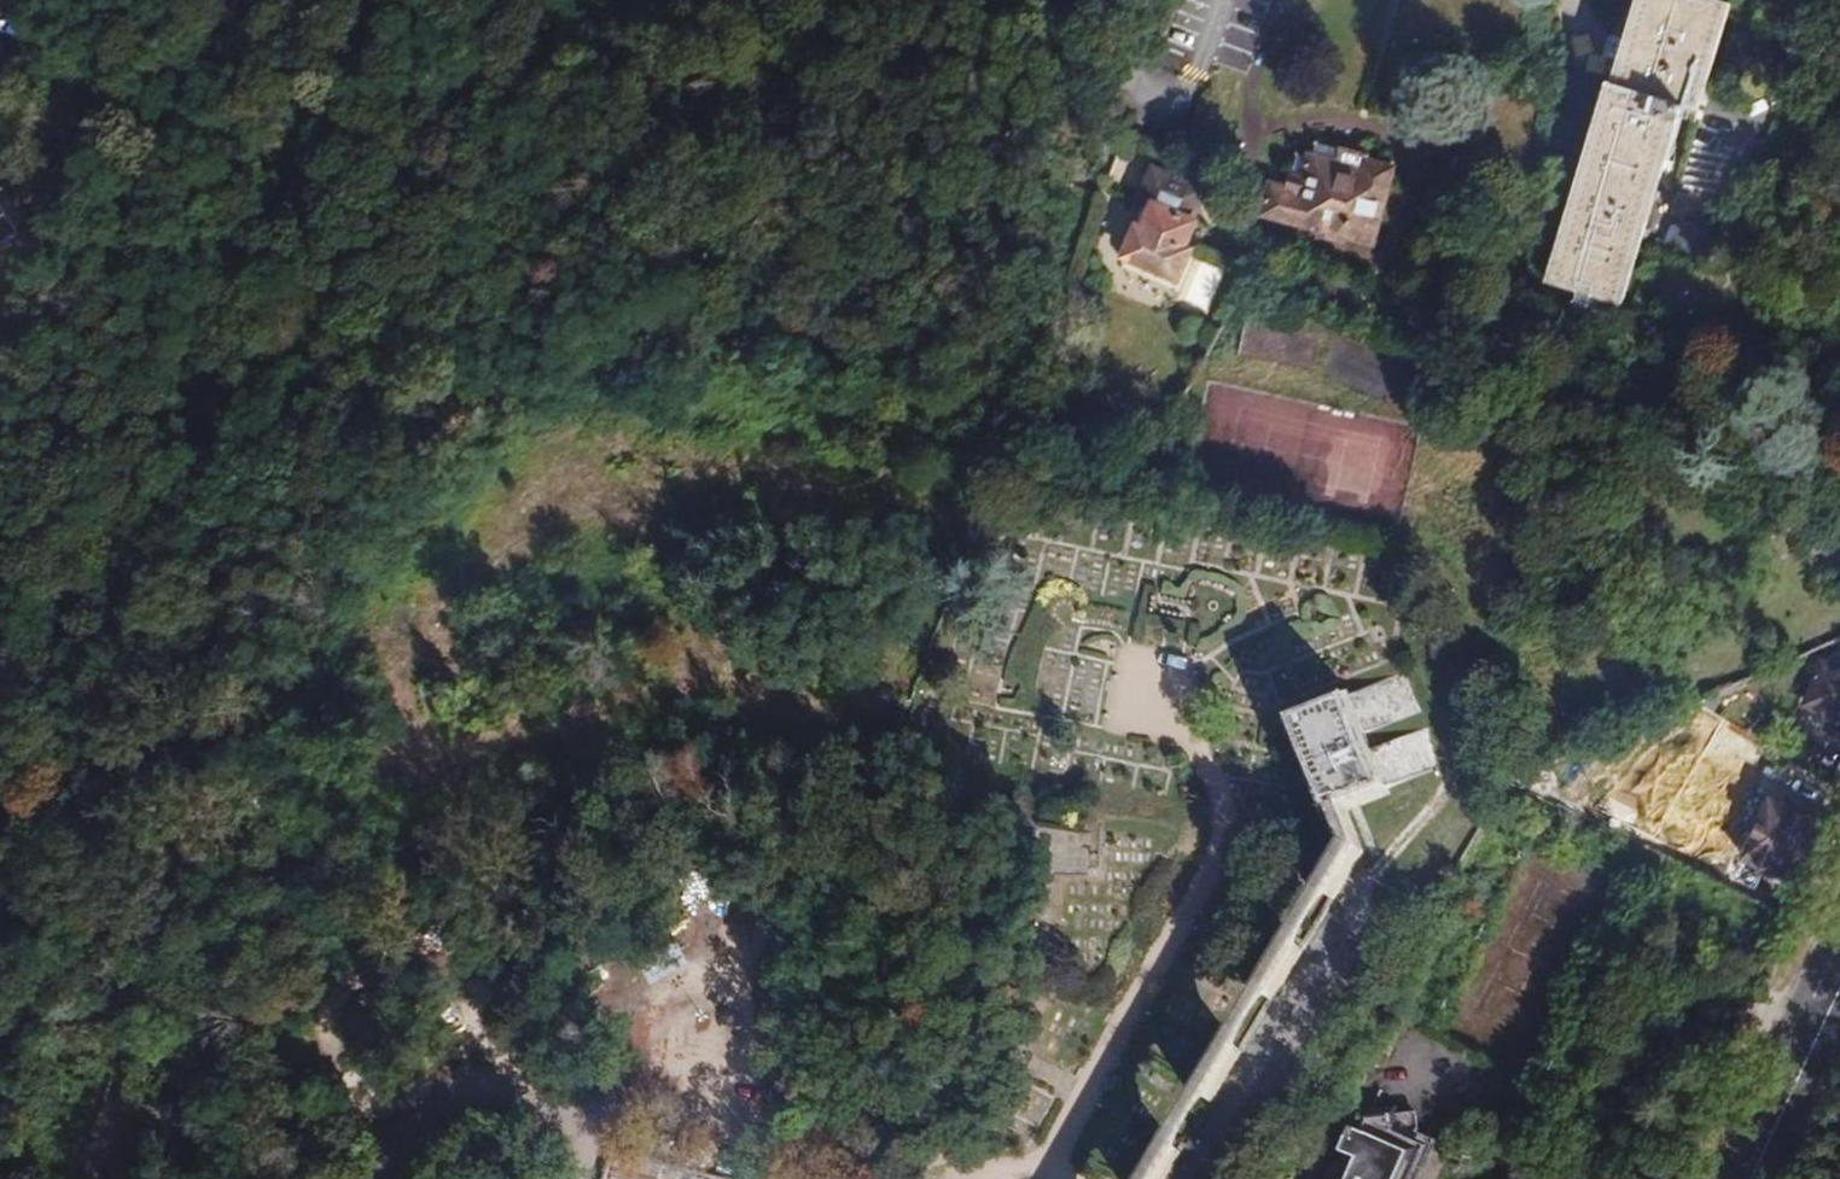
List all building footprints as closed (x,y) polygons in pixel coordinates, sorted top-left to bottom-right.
[(1544,281),(1621,305),(1683,105),(1698,109),(1731,3),(1721,0),(1636,0),(1618,59),(1611,81),(1607,80),(1544,281)] [(1270,183),(1261,215),(1327,233),(1326,237),(1344,242),(1345,238),(1373,245),(1393,167),(1367,160),(1368,156),(1339,148),(1338,149),(1316,143),(1313,153),(1306,151),(1305,156),(1297,153),(1287,188),(1270,183)] [(1152,166),(1137,202),(1149,208),(1141,226),(1135,224),(1122,257),(1177,280),(1191,248),(1186,246),(1196,219),(1194,218),(1206,189),(1152,166)] [(26,230),(3,188),(0,189),(0,245),(26,230)] [(1184,294),(1206,304),(1222,270),(1201,259),(1184,294)] [(1830,656),(1827,665),(1822,663),(1806,704),(1839,718),(1839,652),(1830,656)] [(1277,718),(1320,821),(1322,820),(1332,844),(1307,885),(1318,892),(1331,899),(1361,850),(1345,810),(1388,795),(1347,691),(1277,718)] [(1774,793),(1748,857),(1812,888),(1839,827),(1839,821),(1774,793)] [(1348,1128),(1337,1153),(1345,1156),(1350,1158),(1344,1172),(1356,1178),(1412,1178),(1424,1150),(1408,1143),(1415,1128),(1409,1126),(1415,1113),(1364,1119),(1358,1133),(1348,1128)] [(1415,1128),(1408,1143),(1424,1150),(1429,1139),(1417,1133),(1418,1129),(1415,1128)] [(1334,1178),(1356,1178),(1344,1172),(1350,1158),(1345,1156),(1334,1178)]
